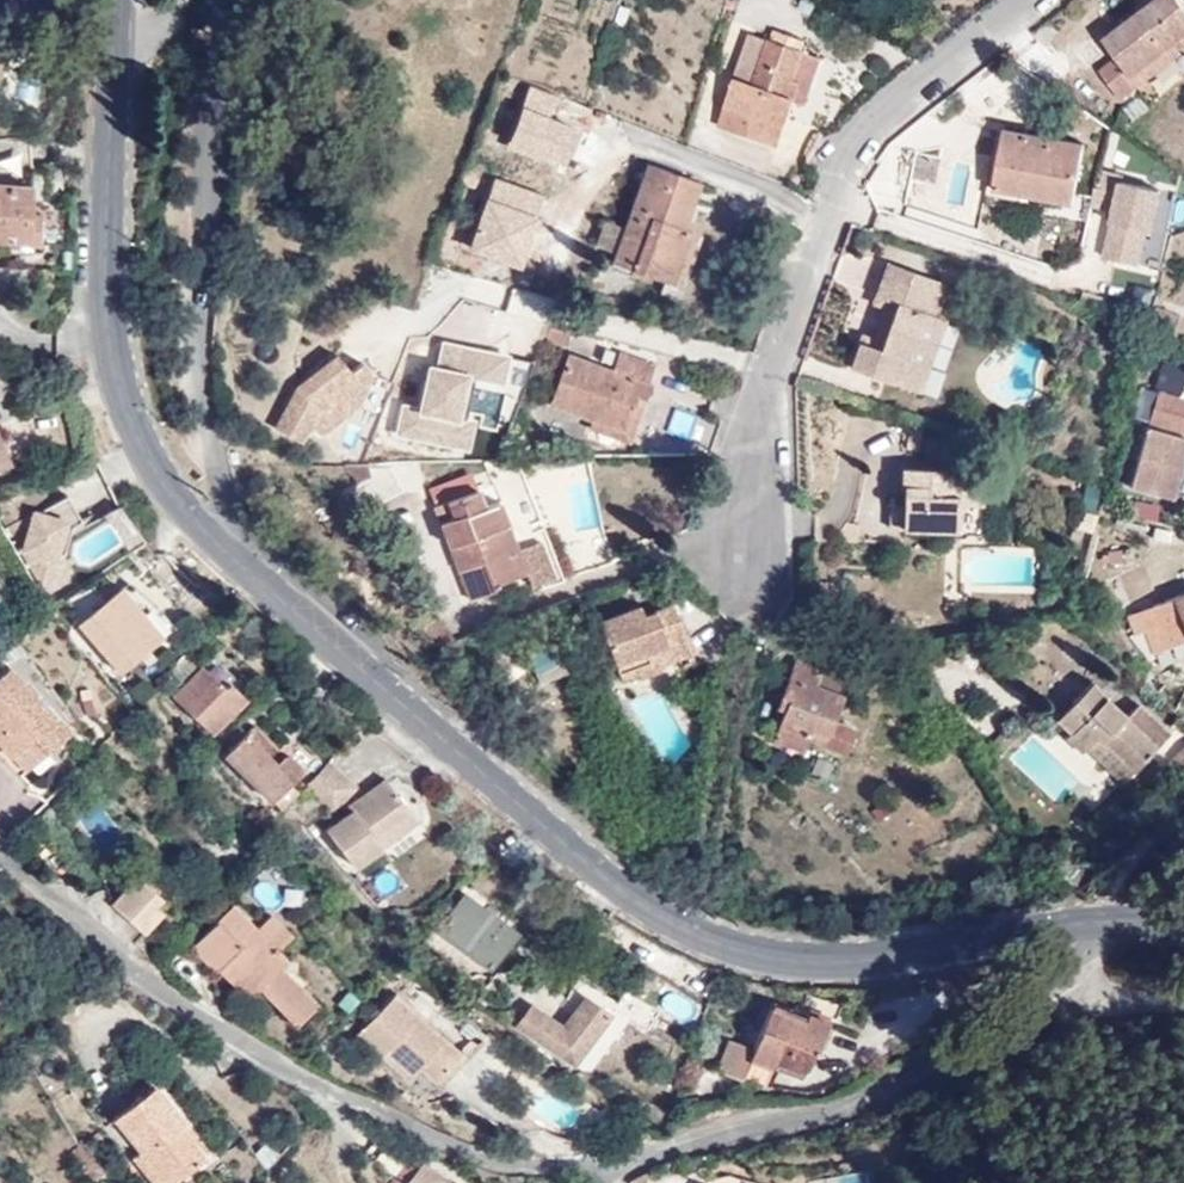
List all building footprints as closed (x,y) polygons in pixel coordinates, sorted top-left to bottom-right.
[(1178,0),(1157,0),(1103,40),(1117,57),(1099,70),(1121,99),(1139,86),(1131,74),(1174,45),(1183,37),(1183,8),(1178,0)] [(1048,20),(1034,31),(1042,41),(1056,30),(1048,20)] [(779,32),(776,41),(796,48),(799,39),(779,32)] [(752,34),(737,77),(755,82),(769,40),(752,34)] [(753,117),(746,135),(778,146),(794,99),(789,95),(804,51),(796,48),(776,41),(769,38),(769,40),(755,82),(737,77),(726,108),(753,117)] [(1131,74),(1139,86),(1182,55),(1174,45),(1131,74)] [(789,95),(794,99),(805,102),(822,56),(804,51),(789,95)] [(720,125),(746,135),(753,117),(726,108),(720,125)] [(996,187),(1074,201),(1084,145),(1006,131),(996,187)] [(632,270),(666,281),(673,284),(690,232),(682,228),(698,183),(662,168),(665,160),(655,155),(651,166),(647,164),(624,230),(617,251),(616,254),(635,260),(632,270)] [(1101,258),(1157,271),(1173,198),(1117,186),(1101,258)] [(38,242),(40,215),(31,214),(32,188),(0,187),(0,240),(38,242)] [(617,251),(624,230),(605,223),(598,245),(617,251)] [(673,284),(666,281),(662,293),(680,299),(702,237),(690,232),(673,284)] [(614,263),(632,270),(635,260),(616,254),(614,263)] [(851,367),(899,385),(909,360),(927,366),(944,322),(934,318),(946,285),(887,263),(875,297),(897,305),(881,350),(859,343),(851,367)] [(862,335),(859,343),(881,350),(897,305),(875,297),(871,305),(885,310),(875,340),(862,335)] [(547,344),(568,348),(569,333),(550,330),(547,344)] [(275,432),(300,447),(309,430),(333,443),(373,371),(325,344),(275,432)] [(397,404),(392,440),(466,452),(473,413),(518,420),(527,358),(437,344),(433,370),(422,369),(416,407),(397,404)] [(552,406),(595,421),(625,432),(635,401),(643,404),(652,380),(649,379),(654,367),(617,353),(612,372),(569,357),(552,406)] [(909,360),(899,385),(919,392),(927,366),(909,360)] [(1137,420),(1149,424),(1158,393),(1146,390),(1137,420)] [(1158,393),(1149,424),(1183,434),(1183,401),(1158,393)] [(625,432),(595,421),(591,429),(630,443),(643,404),(635,401),(625,432)] [(1183,463),(1183,440),(1147,429),(1130,489),(1172,502),(1183,463)] [(11,467),(0,441),(0,471),(11,467)] [(367,463),(342,464),(353,485),(371,479),(367,463)] [(891,527),(958,528),(959,504),(981,505),(981,475),(954,474),(954,470),(903,469),(902,507),(891,507),(891,527)] [(430,490),(436,506),(479,491),(471,475),(430,490)] [(479,491),(436,506),(471,600),(495,590),(493,586),(517,576),(509,555),(518,551),(500,501),(484,507),(479,491)] [(959,504),(958,528),(958,533),(980,534),(981,505),(959,504)] [(65,545),(85,574),(135,538),(115,510),(65,545)] [(26,579),(63,579),(62,519),(26,520),(26,579)] [(1172,547),(1177,529),(1161,525),(1156,543),(1172,547)] [(518,551),(526,573),(541,567),(532,546),(518,551)] [(509,555),(517,576),(526,573),(518,551),(509,555)] [(114,681),(170,640),(129,584),(74,625),(114,681)] [(1128,617),(1136,635),(1144,631),(1153,654),(1183,641),(1183,595),(1128,617)] [(655,650),(684,637),(671,605),(642,616),(638,607),(599,624),(621,679),(637,671),(640,678),(664,668),(659,659),(655,650)] [(688,648),(684,637),(655,650),(659,659),(688,648)] [(534,660),(542,674),(567,659),(559,645),(534,660)] [(785,711),(780,727),(810,739),(847,753),(855,730),(833,721),(841,698),(814,687),(819,671),(795,662),(782,697),(790,700),(785,711)] [(27,742),(33,737),(47,752),(71,729),(60,717),(54,722),(30,697),(35,693),(9,665),(0,674),(0,741),(13,756),(27,742)] [(175,698),(213,734),(246,699),(231,684),(227,689),(204,666),(175,698)] [(814,687),(841,698),(847,682),(819,671),(814,687)] [(1100,735),(1137,770),(1173,732),(1140,701),(1128,714),(1094,682),(1060,718),(1074,730),(1089,745),(1100,735)] [(779,709),(785,711),(790,700),(782,697),(779,709)] [(810,739),(780,727),(774,742),(803,754),(810,739)] [(1068,737),(1084,752),(1089,745),(1074,730),(1068,737)] [(248,732),(239,741),(226,754),(274,800),(291,782),(302,770),(303,765),(291,755),(286,755),(278,762),(248,732)] [(993,743),(1004,753),(1015,742),(1005,732),(993,743)] [(239,741),(231,733),(218,747),(226,754),(239,741)] [(1089,745),(1126,781),(1137,770),(1100,735),(1089,745)] [(33,737),(27,742),(40,757),(47,752),(33,737)] [(334,765),(328,759),(303,785),(309,792),(334,765)] [(357,786),(334,765),(309,792),(333,813),(357,786)] [(382,834),(410,812),(385,778),(347,806),(351,811),(327,830),(354,868),(381,848),(370,834),(377,828),(382,834)] [(274,800),(283,809),(299,790),(291,782),(274,800)] [(417,822),(410,812),(382,834),(377,828),(370,834),(381,848),(417,822)] [(112,905),(143,931),(161,911),(155,905),(162,896),(138,875),(112,905)] [(439,930),(492,968),(517,933),(486,909),(491,901),(471,886),(439,930)] [(228,973),(226,977),(248,999),(258,990),(297,1026),(318,1005),(285,972),(285,974),(275,972),(269,966),(270,949),(274,946),(278,950),(292,935),(272,913),(256,929),(233,907),(194,947),(217,972),(219,970),(223,966),(228,973)] [(285,974),(285,972),(282,969),(289,961),(278,950),(274,946),(270,949),(269,966),(275,972),(285,974)] [(219,970),(226,977),(228,973),(223,966),(219,970)] [(615,1010),(649,1029),(659,1011),(626,993),(615,1010)] [(420,1067),(439,1086),(463,1058),(392,996),(358,1034),(382,1055),(388,1050),(414,1072),(420,1067)] [(518,1025),(576,1065),(611,1016),(585,997),(563,1028),(532,1006),(518,1025)] [(770,1010),(754,1053),(752,1060),(774,1068),(776,1060),(805,1072),(814,1051),(818,1053),(829,1022),(809,1014),(806,1023),(770,1010)] [(752,1060),(754,1053),(729,1043),(719,1068),(744,1079),(752,1060)] [(325,1077),(344,1087),(350,1072),(330,1064),(325,1077)] [(139,1153),(166,1182),(173,1182),(203,1158),(189,1141),(175,1125),(182,1119),(154,1086),(115,1118),(143,1149),(139,1153)] [(196,1135),(182,1119),(175,1125),(189,1141),(196,1135)] [(139,1153),(133,1158),(154,1182),(166,1182),(139,1153)] [(106,1174),(95,1161),(84,1170),(94,1182),(96,1182),(106,1174)] [(418,1172),(407,1163),(392,1182),(409,1182),(418,1172)] [(409,1182),(450,1182),(423,1163),(418,1172),(409,1182)]
